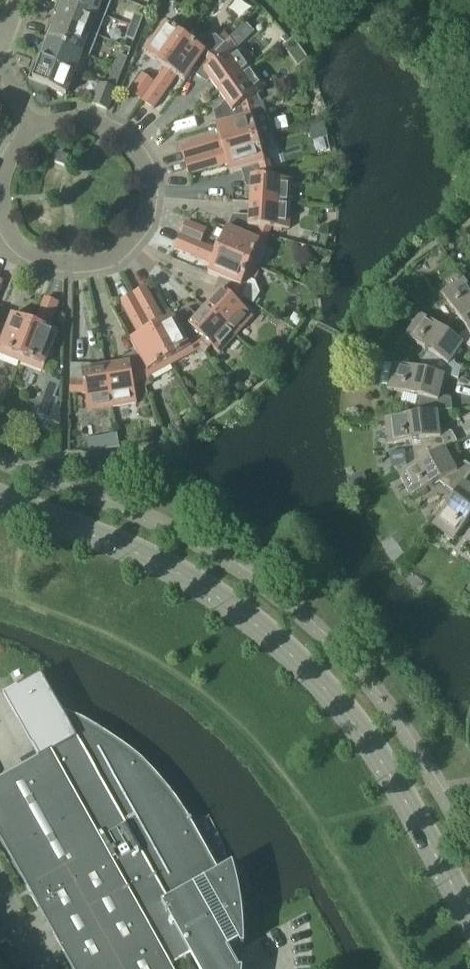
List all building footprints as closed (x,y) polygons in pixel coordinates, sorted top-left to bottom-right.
[(106,18),(60,0),(55,15),(59,17),(57,22),(98,38),(106,18)] [(106,18),(113,0),(61,0),(60,0),(106,18)] [(144,19),(135,16),(131,28),(139,31),(144,19)] [(83,55),(90,58),(98,38),(57,22),(55,28),(51,26),(45,41),(83,55)] [(168,22),(145,55),(164,69),(188,36),(168,22)] [(131,51),(135,42),(139,31),(131,28),(126,39),(125,43),(112,38),(105,41),(131,51)] [(223,34),(218,40),(225,45),(230,40),(223,34)] [(185,84),(192,74),(208,50),(215,55),(225,45),(218,40),(215,39),(203,39),(199,44),(188,36),(164,69),(154,84),(141,102),(153,111),(174,82),(170,79),(173,75),(185,84)] [(290,42),(283,48),(290,58),(297,54),(301,51),(293,39),(290,42)] [(202,81),(207,77),(218,93),(252,69),(238,49),(237,50),(230,40),(225,45),(215,55),(208,50),(192,74),(202,81)] [(41,63),(75,75),(83,55),(45,41),(39,55),(44,57),(41,63)] [(128,59),(119,56),(115,68),(123,71),(128,59)] [(48,89),(67,97),(75,75),(41,63),(39,68),(35,66),(29,82),(33,83),(48,89)] [(110,80),(119,83),(123,71),(115,68),(110,80)] [(262,105),(257,96),(266,89),(252,69),(218,93),(226,104),(214,112),(218,127),(228,125),(256,116),(254,109),(262,105)] [(130,94),(141,102),(154,84),(143,76),(130,94)] [(33,83),(29,92),(39,96),(43,94),(46,96),(48,89),(33,83)] [(93,106),(107,112),(115,92),(101,86),(93,106)] [(38,97),(37,102),(39,106),(44,108),(48,105),(50,101),(48,96),(46,96),(43,94),(39,96),(38,97)] [(181,149),(185,163),(263,140),(262,139),(272,136),(263,105),(262,105),(254,109),(256,116),(228,125),(218,127),(217,128),(221,142),(216,143),(214,139),(181,149)] [(226,161),(230,175),(242,172),(270,164),(263,140),(185,163),(189,177),(223,167),(221,163),(226,161)] [(55,164),(66,168),(69,158),(59,154),(55,164)] [(293,181),(274,180),(270,164),(242,172),(245,184),(251,184),(250,205),(291,207),(293,181)] [(243,223),(238,234),(265,245),(271,229),(290,231),(291,207),(250,205),(249,223),(243,223)] [(206,232),(186,223),(180,238),(200,246),(206,232)] [(238,234),(227,229),(217,253),(255,269),(265,245),(238,234)] [(217,253),(200,246),(180,238),(175,250),(207,264),(209,259),(214,261),(208,275),(219,280),(245,292),(243,299),(254,306),(261,296),(256,284),(250,282),(255,269),(217,253)] [(215,291),(219,295),(206,310),(236,337),(253,318),(240,306),(243,299),(245,292),(219,280),(215,291)] [(442,295),(460,318),(443,331),(463,345),(469,350),(469,289),(464,280),(442,295)] [(162,319),(145,288),(132,295),(172,367),(193,355),(174,319),(161,326),(159,321),(162,319)] [(143,336),(130,343),(136,353),(150,378),(172,367),(132,295),(120,302),(137,333),(141,331),(143,336)] [(51,325),(59,305),(45,299),(37,320),(51,325)] [(174,319),(193,355),(203,349),(211,360),(218,353),(220,355),(236,337),(206,310),(197,319),(188,311),(174,319)] [(420,315),(405,337),(428,352),(417,370),(444,377),(458,380),(461,370),(451,363),(463,345),(443,331),(420,315)] [(35,326),(12,317),(8,328),(0,325),(0,356),(20,364),(35,326)] [(35,326),(20,364),(43,373),(58,335),(35,326)] [(202,351),(197,354),(203,364),(208,361),(202,351)] [(142,383),(150,378),(136,353),(125,359),(126,366),(106,369),(112,409),(137,405),(134,387),(142,383)] [(418,398),(420,415),(437,413),(452,412),(451,401),(439,398),(444,377),(417,370),(393,364),(387,390),(418,398)] [(70,395),(85,395),(88,413),(112,409),(106,369),(86,372),(86,366),(71,366),(70,395)] [(239,381),(230,388),(238,398),(246,391),(239,381)] [(56,407),(50,423),(61,427),(61,409),(56,407)] [(413,452),(415,463),(444,450),(457,443),(452,433),(440,435),(437,413),(420,415),(385,420),(388,446),(420,441),(421,450),(413,452)] [(469,475),(469,468),(465,464),(453,469),(444,450),(415,463),(397,472),(408,496),(436,481),(455,495),(463,484),(469,475)] [(455,495),(432,526),(453,542),(469,519),(469,489),(463,484),(455,495)] [(0,781),(0,839),(73,968),(180,968),(191,961),(201,961),(205,968),(239,968),(230,953),(243,947),(233,869),(221,876),(175,798),(116,737),(65,713),(42,676),(4,695),(5,697),(40,759),(29,765),(0,781)]
